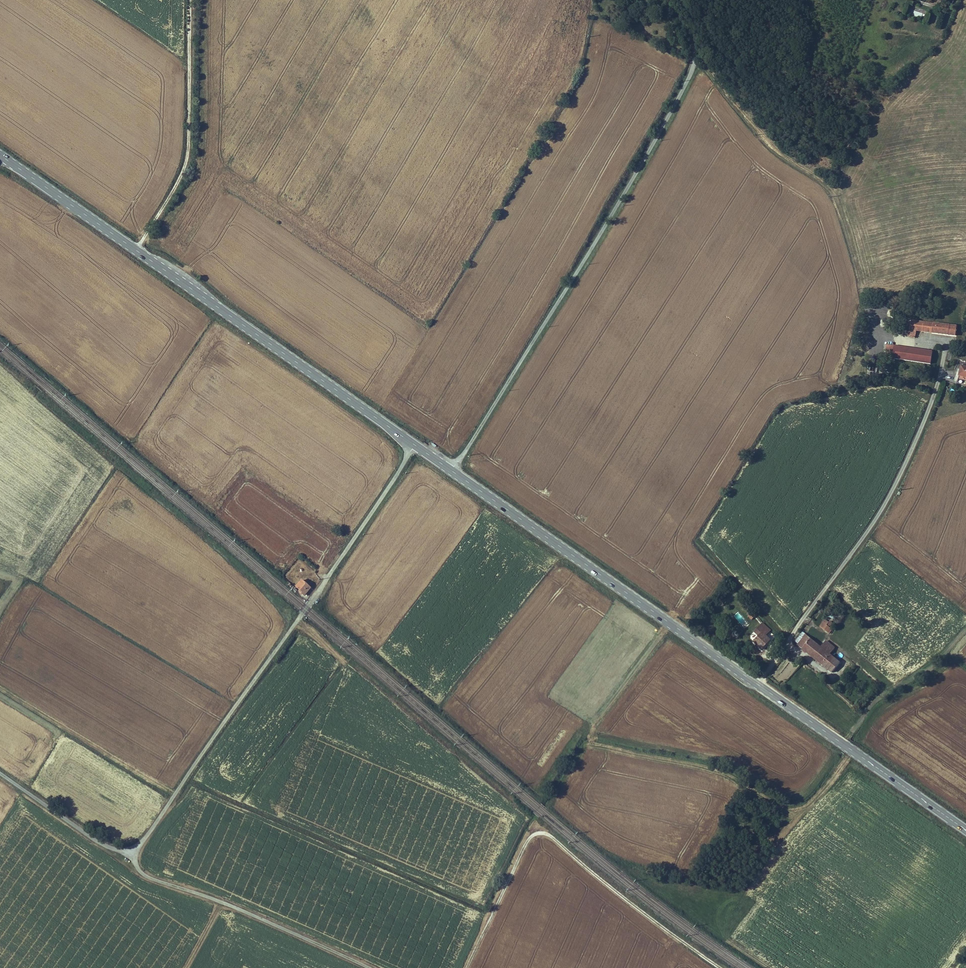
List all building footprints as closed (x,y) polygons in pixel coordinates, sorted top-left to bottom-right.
[(914,319),(903,317),(899,327),(903,329),(902,332),(910,337),(913,328),(914,319)] [(929,330),(930,321),(914,319),(913,328),(929,330)] [(955,324),(930,321),(929,330),(953,334),(955,324)] [(880,354),(882,341),(874,340),(872,353),(880,354)] [(888,356),(891,343),(882,341),(880,354),(888,356)] [(927,349),(895,343),(893,356),(925,362),(927,349)] [(959,363),(956,372),(965,375),(963,383),(965,384),(965,365),(959,363)] [(300,576),(296,582),(295,583),(299,587),(298,589),(303,593),(305,591),(310,585),(300,576)] [(756,611),(752,607),(747,614),(751,618),(756,611)] [(740,625),(745,622),(738,612),(734,615),(740,625)] [(824,618),(819,625),(828,632),(831,628),(826,623),(827,621),(824,618)] [(755,630),(759,634),(754,641),(762,648),(770,640),(762,633),(764,631),(768,634),(771,630),(766,626),(762,629),(758,626),(755,630)] [(801,648),(808,638),(802,635),(795,644),(801,648)] [(801,648),(822,663),(828,654),(833,647),(828,643),(823,649),(819,647),(808,638),(801,648)] [(819,647),(823,649),(828,643),(824,640),(819,647)] [(828,654),(822,663),(834,671),(840,662),(828,654)] [(795,668),(787,661),(774,677),(783,684),(795,668)]
